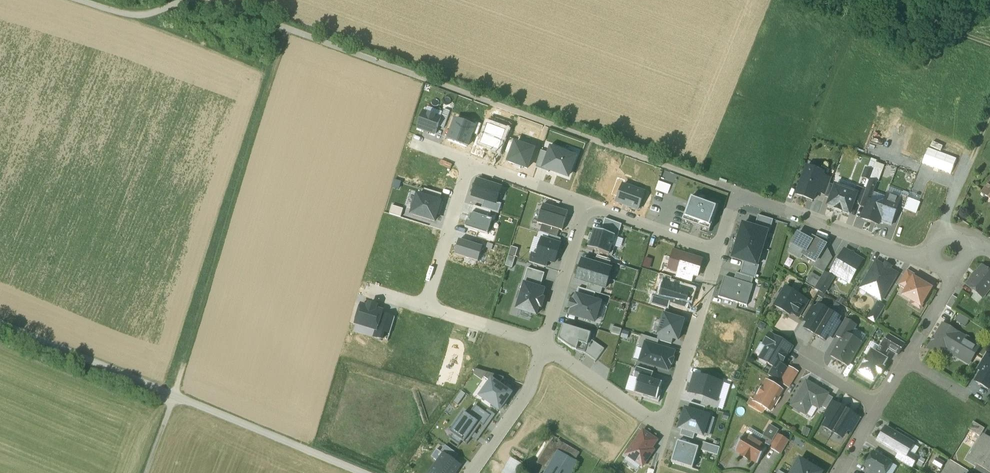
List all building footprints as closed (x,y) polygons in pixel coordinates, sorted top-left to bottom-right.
[(438,126),(444,128),(450,112),(445,110),(442,118),(438,126)] [(436,134),(438,126),(442,118),(424,111),(418,127),(418,128),(436,134)] [(472,134),(475,126),(455,120),(448,141),(467,148),(472,134)] [(472,134),(477,136),(481,124),(476,122),(475,126),(472,134)] [(870,143),(889,150),(896,133),(876,126),(870,143)] [(516,141),(510,139),(505,152),(510,154),(514,143),(515,143),(516,141)] [(515,143),(514,143),(510,154),(507,164),(528,172),(536,151),(515,143)] [(551,146),(548,153),(548,155),(549,155),(545,168),(550,170),(568,177),(575,158),(564,154),(565,151),(551,146)] [(541,151),(535,168),(549,173),(550,170),(545,168),(549,155),(548,155),(548,153),(541,151)] [(822,168),(819,176),(821,177),(816,191),(825,195),(829,184),(832,178),(826,176),(828,170),(822,168)] [(819,176),(805,171),(797,194),(813,200),(816,191),(821,177),(819,176)] [(866,190),(860,205),(866,207),(868,200),(869,200),(876,182),(869,180),(866,190)] [(485,199),(497,203),(502,188),(478,181),(473,196),(485,199)] [(670,186),(659,182),(656,190),(668,194),(670,186)] [(835,186),(829,184),(825,195),(825,196),(831,198),(835,186)] [(616,204),(639,212),(646,192),(623,185),(616,204)] [(854,193),(835,186),(831,198),(828,206),(849,214),(853,203),(857,194),(854,193)] [(866,190),(857,186),(854,193),(857,194),(853,203),(860,205),(866,190)] [(439,201),(441,194),(425,189),(423,196),(439,201)] [(887,194),(883,205),(869,200),(868,200),(866,207),(861,218),(878,225),(880,221),(891,225),(898,207),(901,199),(900,199),(887,194)] [(443,202),(439,201),(423,196),(419,195),(412,216),(437,224),(443,202)] [(908,198),(901,195),(900,199),(901,199),(898,207),(903,209),(908,198)] [(683,221),(710,231),(719,207),(692,197),(683,221)] [(908,198),(903,209),(916,214),(920,202),(908,198)] [(482,208),(499,213),(502,205),(497,203),(485,199),(482,208)] [(537,224),(543,225),(560,230),(563,231),(569,212),(543,205),(537,224)] [(467,221),(465,228),(488,235),(492,221),(471,215),(469,222),(467,221)] [(758,216),(755,228),(767,231),(769,232),(772,220),(758,216)] [(618,237),(622,225),(605,219),(601,232),(616,237),(618,237)] [(738,241),(762,248),(767,231),(755,228),(743,224),(738,241)] [(550,236),(558,238),(560,230),(543,225),(540,233),(550,236)] [(616,237),(601,232),(595,230),(593,236),(591,235),(588,243),(590,243),(588,249),(612,257),(615,248),(612,247),(616,237)] [(811,241),(798,234),(792,244),(805,251),(811,241)] [(559,245),(561,239),(558,238),(550,236),(548,242),(559,245)] [(826,245),(813,238),(811,241),(805,251),(803,255),(816,262),(826,245)] [(455,255),(479,262),(483,247),(459,240),(455,255)] [(560,245),(559,245),(548,242),(542,240),(537,256),(537,257),(548,261),(555,263),(560,245)] [(757,265),(762,248),(738,241),(733,258),(744,262),(757,265)] [(816,262),(813,266),(824,272),(832,258),(826,245),(816,262)] [(850,253),(844,250),(831,272),(849,283),(862,260),(854,255),(853,252),(850,253)] [(679,271),(693,275),(697,276),(702,261),(685,256),(685,255),(674,251),(668,269),(679,272),(679,271)] [(546,268),(548,261),(537,257),(537,256),(532,254),(530,263),(546,268)] [(506,267),(512,269),(515,259),(509,257),(506,267)] [(597,258),(595,264),(609,269),(611,262),(597,258)] [(595,264),(583,261),(580,270),(608,279),(611,270),(609,269),(595,264)] [(897,274),(876,261),(863,283),(872,288),(873,293),(872,295),(881,301),(897,274)] [(757,265),(744,262),(740,274),(754,278),(755,278),(759,266),(757,265)] [(982,266),(967,284),(983,297),(989,288),(989,272),(988,272),(982,266)] [(523,283),(525,284),(540,288),(544,273),(528,269),(523,283)] [(917,276),(907,269),(898,285),(906,290),(913,278),(915,279),(917,276)] [(580,270),(577,280),(589,284),(603,288),(605,289),(608,279),(580,270)] [(693,275),(679,271),(679,272),(677,279),(690,283),(693,275)] [(751,285),(754,278),(740,274),(736,272),(734,279),(751,285)] [(817,276),(812,273),(808,280),(813,283),(817,276)] [(824,273),(815,288),(823,293),(832,277),(824,273)] [(670,283),(672,278),(661,274),(659,280),(664,282),(665,282),(670,283)] [(753,285),(751,285),(734,279),(725,277),(719,297),(747,306),(753,285)] [(906,290),(903,295),(921,305),(931,288),(915,279),(913,278),(906,290)] [(690,299),(692,292),(693,290),(670,283),(665,282),(664,282),(660,298),(659,300),(670,303),(685,308),(688,299),(690,299)] [(538,316),(545,290),(540,288),(525,284),(517,310),(538,316)] [(603,288),(589,284),(587,290),(601,295),(603,288)] [(596,293),(579,288),(576,296),(578,297),(593,302),(596,293)] [(807,301),(786,288),(785,289),(782,290),(780,293),(781,296),(775,306),(790,315),(791,312),(796,304),(803,308),(807,301)] [(666,309),(668,310),(670,303),(659,300),(660,298),(654,296),(651,305),(666,309)] [(957,299),(952,296),(946,306),(951,309),(957,299)] [(593,302),(578,297),(576,303),(572,302),(570,308),(574,310),(572,315),(595,323),(601,304),(593,302)] [(878,303),(869,318),(875,322),(885,307),(878,303)] [(362,305),(356,324),(377,330),(381,314),(382,311),(376,309),(377,306),(369,304),(368,307),(362,305)] [(803,308),(796,304),(791,312),(798,316),(803,308)] [(811,305),(803,320),(808,323),(817,308),(811,305)] [(829,311),(819,305),(817,308),(808,323),(805,328),(815,334),(829,311)] [(668,310),(666,309),(665,315),(679,319),(681,314),(668,310)] [(839,317),(829,311),(815,334),(826,340),(829,335),(837,321),(839,317)] [(390,334),(395,318),(381,314),(377,330),(375,337),(382,339),(384,333),(390,334)] [(962,326),(967,320),(959,314),(954,320),(962,326)] [(665,315),(659,334),(673,339),(678,340),(684,321),(679,319),(665,315)] [(856,325),(846,319),(842,324),(835,336),(841,339),(845,333),(850,336),(856,325)] [(837,321),(829,335),(834,338),(835,336),(842,324),(837,321)] [(957,333),(943,325),(930,348),(943,356),(946,352),(956,334),(957,333)] [(591,334),(563,326),(559,340),(573,350),(585,353),(589,341),(591,334)] [(850,336),(845,333),(841,339),(831,356),(847,366),(861,343),(850,336)] [(659,334),(657,340),(671,344),(673,339),(659,334)] [(791,347),(770,334),(764,344),(767,346),(760,358),(767,363),(773,366),(776,362),(781,365),(782,362),(782,360),(784,356),(786,355),(791,347)] [(956,334),(946,352),(968,365),(978,347),(956,334)] [(659,341),(642,335),(638,347),(644,349),(646,344),(657,347),(657,346),(659,341)] [(904,344),(890,336),(890,335),(889,335),(889,336),(883,345),(883,346),(888,349),(897,354),(897,355),(898,355),(899,354),(898,354),(904,345),(905,344),(904,344)] [(596,361),(605,350),(593,341),(589,341),(585,353),(596,361)] [(657,346),(657,347),(646,344),(644,349),(640,362),(668,371),(675,352),(657,346)] [(883,345),(882,345),(882,344),(881,344),(880,345),(881,345),(876,353),(883,357),(888,349),(883,346),(883,345)] [(876,353),(872,350),(871,350),(870,351),(871,351),(865,361),(865,360),(864,362),(858,372),(857,372),(858,373),(864,376),(865,377),(867,378),(868,378),(873,382),(874,382),(875,381),(878,375),(880,376),(885,368),(883,367),(887,360),(887,361),(888,360),(887,359),(883,357),(876,353)] [(976,369),(981,372),(989,359),(989,360),(989,356),(986,353),(976,369)] [(989,359),(981,372),(976,381),(988,389),(989,387),(989,360),(989,359)] [(773,366),(768,375),(780,382),(788,369),(781,365),(776,362),(773,366)] [(654,372),(637,367),(634,377),(638,379),(639,376),(651,380),(654,372)] [(789,367),(780,382),(788,387),(797,372),(789,367)] [(488,373),(485,378),(491,382),(492,381),(499,385),(504,378),(488,373)] [(722,383),(694,375),(689,392),(704,397),(716,401),(717,399),(722,383)] [(651,380),(639,376),(638,379),(634,393),(643,395),(642,397),(659,402),(662,391),(660,390),(662,384),(651,380)] [(500,411),(512,395),(499,385),(492,381),(491,382),(480,397),(500,411)] [(782,390),(767,381),(754,401),(754,402),(765,408),(770,411),(782,390)] [(806,381),(791,406),(805,414),(811,404),(819,408),(821,406),(827,394),(828,394),(806,381)] [(827,394),(821,406),(826,409),(831,401),(833,398),(827,394)] [(716,401),(704,397),(701,406),(706,407),(718,411),(721,400),(717,399),(716,401)] [(754,401),(751,399),(748,405),(762,413),(765,408),(754,402),(754,401)] [(826,409),(823,416),(828,419),(836,404),(831,401),(826,409)] [(703,415),(706,407),(701,406),(690,403),(688,411),(703,415)] [(828,419),(823,426),(833,432),(846,410),(837,404),(828,419)] [(469,416),(481,425),(483,427),(490,417),(476,406),(469,416)] [(703,415),(688,411),(684,409),(678,429),(682,430),(695,434),(703,436),(709,417),(703,415)] [(855,415),(846,410),(833,432),(842,438),(847,430),(855,415)] [(467,444),(481,425),(469,416),(465,413),(451,432),(454,435),(451,438),(459,445),(462,441),(467,444)] [(855,415),(847,430),(852,433),(861,419),(855,415)] [(984,429),(973,422),(969,429),(980,436),(984,429)] [(913,444),(885,428),(878,441),(900,454),(905,457),(908,452),(913,444)] [(694,439),(695,434),(682,430),(680,435),(694,439)] [(657,441),(643,431),(627,455),(643,466),(653,451),(651,450),(657,441)] [(789,441),(777,434),(773,441),(770,446),(769,447),(781,455),(789,441)] [(759,443),(745,435),(735,450),(743,455),(742,456),(750,461),(750,459),(758,464),(767,448),(759,443)] [(773,441),(763,435),(759,443),(765,447),(766,444),(770,446),(773,441)] [(984,435),(974,451),(982,456),(977,464),(989,472),(989,439),(984,435)] [(554,437),(539,463),(548,469),(558,452),(576,462),(581,454),(554,437)] [(698,448),(678,442),(672,462),(692,468),(698,448)] [(717,456),(720,448),(704,443),(701,451),(717,456)] [(454,462),(459,455),(446,446),(441,453),(454,462)] [(454,462),(441,453),(437,450),(432,457),(438,461),(429,472),(455,472),(460,466),(454,462)] [(548,469),(546,472),(573,472),(578,464),(576,462),(558,452),(548,469)] [(874,452),(865,466),(869,468),(877,472),(885,472),(891,463),(874,452)] [(908,452),(905,457),(900,454),(897,459),(911,468),(917,458),(908,452)] [(523,466),(512,459),(503,472),(519,472),(523,466)] [(822,472),(798,459),(791,472),(822,472)]
